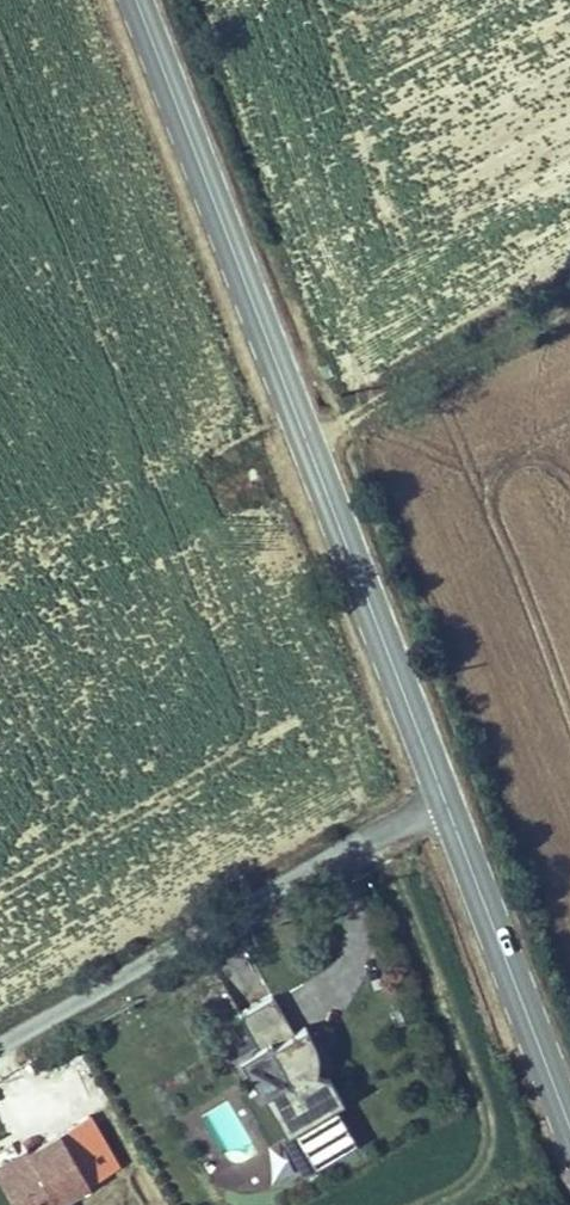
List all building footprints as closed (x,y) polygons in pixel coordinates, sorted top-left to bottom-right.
[(359,1123),(338,1086),(333,1090),(326,1088),(322,1080),(314,1085),(341,1134),(354,1126),(359,1123)] [(230,1164),(255,1151),(228,1098),(203,1111),(230,1164)] [(72,1164),(95,1204),(106,1204),(163,1172),(134,1121),(102,1140),(104,1145),(72,1164)] [(93,1152),(104,1145),(102,1140),(100,1137),(67,1155),(72,1164),(93,1152)] [(291,1166),(282,1147),(266,1154),(275,1173),(291,1166)]
